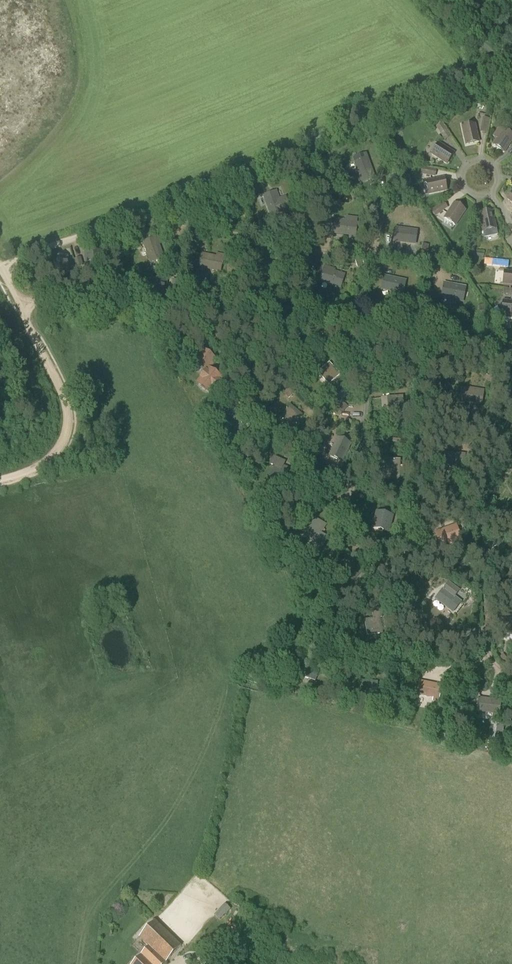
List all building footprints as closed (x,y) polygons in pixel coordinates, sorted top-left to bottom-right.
[(483,118),(480,133),(487,134),(490,119),(483,118)] [(436,127),(445,141),(451,136),(442,123),(436,127)] [(475,125),(462,127),(466,145),(479,142),(475,125)] [(503,130),(498,127),(493,135),(498,139),(493,145),(504,152),(511,141),(511,136),(503,130)] [(432,155),(447,164),(454,153),(439,144),(432,155)] [(368,157),(354,162),(361,185),(376,179),(368,157)] [(436,169),(421,167),(420,175),(435,177),(436,169)] [(446,191),(444,178),(426,182),(429,195),(446,191)] [(270,217),(284,212),(290,210),(285,197),(280,198),(277,191),(262,196),(270,217)] [(431,211),(436,217),(448,208),(444,202),(431,211)] [(444,218),(455,226),(465,211),(454,203),(444,218)] [(479,214),(484,238),(497,235),(496,229),(494,219),(492,211),(479,214)] [(335,219),(334,234),(356,237),(357,218),(347,217),(344,220),(335,219)] [(395,227),(393,242),(416,245),(418,230),(395,227)] [(165,259),(157,237),(142,242),(150,264),(165,259)] [(85,254),(87,269),(89,269),(89,272),(91,273),(100,272),(101,271),(101,268),(102,268),(102,262),(105,261),(104,252),(85,254)] [(217,253),(216,256),(202,253),(198,268),(221,273),(225,255),(217,253)] [(51,272),(54,271),(56,277),(71,272),(67,257),(49,262),(51,272)] [(73,259),(76,267),(83,264),(80,257),(73,259)] [(318,259),(307,257),(305,265),(306,266),(304,276),(309,278),(311,270),(315,271),(318,259)] [(465,263),(472,268),(476,262),(468,257),(465,263)] [(319,282),(341,289),(346,273),(324,266),(319,282)] [(511,285),(511,272),(505,271),(503,284),(511,285)] [(406,280),(384,275),(381,290),(403,296),(406,280)] [(150,290),(149,296),(165,297),(166,282),(148,280),(147,289),(150,290)] [(441,297),(464,301),(467,287),(444,282),(441,297)] [(511,315),(511,302),(503,301),(502,314),(511,315)] [(194,363),(205,372),(195,383),(210,395),(220,384),(224,387),(227,383),(208,367),(207,368),(206,367),(213,359),(203,351),(194,363)] [(341,374),(329,362),(318,373),(329,385),(341,374)] [(294,392),(289,387),(283,394),(288,398),(294,392)] [(459,403),(482,406),(484,391),(461,388),(459,403)] [(403,397),(387,398),(388,414),(405,412),(403,397)] [(334,412),(339,417),(348,407),(343,402),(334,412)] [(290,404),(279,416),(292,427),(302,415),(290,404)] [(223,425),(230,440),(245,433),(239,419),(223,425)] [(329,456),(341,462),(350,444),(337,438),(329,456)] [(442,466),(465,468),(466,454),(443,452),(442,466)] [(272,457),(269,465),(273,467),(269,475),(279,479),(278,480),(284,482),(286,478),(288,479),(290,474),(288,473),(289,469),(281,466),(282,463),(280,462),(281,461),(272,457)] [(400,460),(384,459),(384,476),(400,476),(400,460)] [(376,512),(371,529),(389,534),(394,516),(376,512)] [(312,536),(319,540),(316,545),(322,549),(328,538),(322,535),(327,525),(313,517),(305,531),(313,535),(312,536)] [(413,519),(413,531),(421,531),(421,519),(413,519)] [(435,532),(440,546),(461,539),(456,524),(435,532)] [(395,547),(406,548),(407,538),(396,537),(395,547)] [(435,599),(453,614),(462,602),(455,596),(460,590),(449,581),(444,588),(435,599)] [(364,621),(367,637),(383,634),(381,618),(364,621)] [(511,633),(511,618),(500,618),(500,632),(511,633)] [(306,661),(300,676),(315,682),(321,667),(306,661)] [(360,697),(377,698),(378,682),(361,681),(360,697)] [(418,695),(440,700),(442,686),(419,681),(418,695)] [(493,714),(492,721),(499,722),(500,715),(502,700),(478,698),(477,712),(493,714)] [(214,915),(219,919),(229,909),(224,904),(214,915)] [(181,946),(155,921),(139,938),(148,947),(131,963),(164,963),(165,963),(181,946)]
